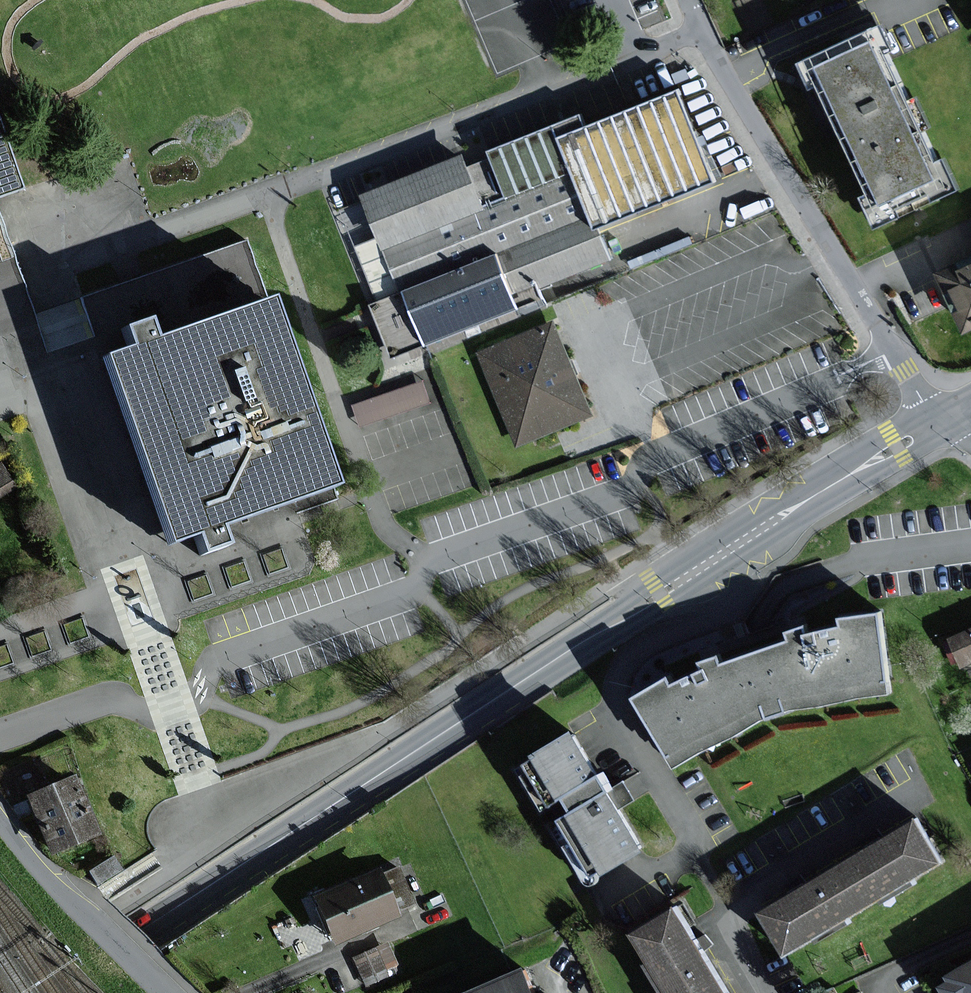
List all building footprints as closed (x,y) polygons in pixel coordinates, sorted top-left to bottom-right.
[(897,50),(885,24),(798,65),(810,89),(815,87),(865,194),(857,198),(871,227),(957,187),(944,160),(935,164),(921,134),(929,130),(915,100),(906,104),(884,56),(897,50)] [(588,131),(582,114),(490,151),(494,161),(474,169),(467,153),(362,194),(421,341),(614,264),(601,230),(720,182),(684,92),(588,131)] [(16,192),(0,146),(0,198),(16,192)] [(939,275),(964,330),(970,327),(970,260),(939,275)] [(127,350),(102,359),(170,545),(194,537),(201,556),(227,547),(221,531),(337,489),(268,301),(153,342),(146,322),(121,331),(127,350)] [(551,320),(478,349),(516,445),(590,416),(551,320)] [(423,381),(353,405),(361,428),(431,403),(423,381)] [(0,467),(0,497),(14,488),(1,466),(0,467)] [(891,694),(880,614),(838,619),(841,627),(807,634),(805,627),(794,630),(784,633),(787,641),(720,664),(718,655),(708,659),(697,663),(700,671),(670,685),(667,676),(631,699),(674,769),(763,721),(790,711),(891,694)] [(949,640),(962,669),(970,665),(970,630),(949,640)] [(571,730),(529,755),(557,801),(561,799),(570,813),(565,815),(602,876),(642,852),(617,809),(632,800),(623,785),(609,793),(571,730)] [(76,779),(23,800),(50,863),(102,841),(76,779)] [(812,879),(756,912),(783,957),(941,863),(915,818),(864,849),(812,879)] [(375,870),(308,896),(329,950),(396,924),(375,870)] [(627,934),(663,992),(725,992),(704,959),(673,907),(627,934)] [(362,977),(398,959),(387,937),(352,955),(362,977)] [(945,978),(947,981),(937,987),(941,992),(970,992),(970,962),(945,978)] [(479,992),(546,992),(536,969),(479,992)]
